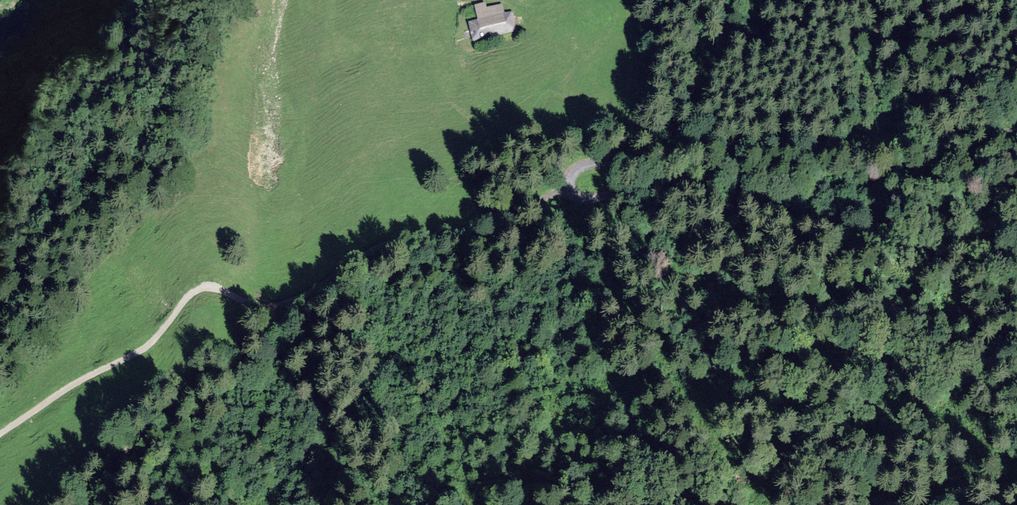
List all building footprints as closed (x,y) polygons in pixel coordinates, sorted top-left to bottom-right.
[(463,7),(474,46),(520,33),(511,0),(490,0),(463,7)]
